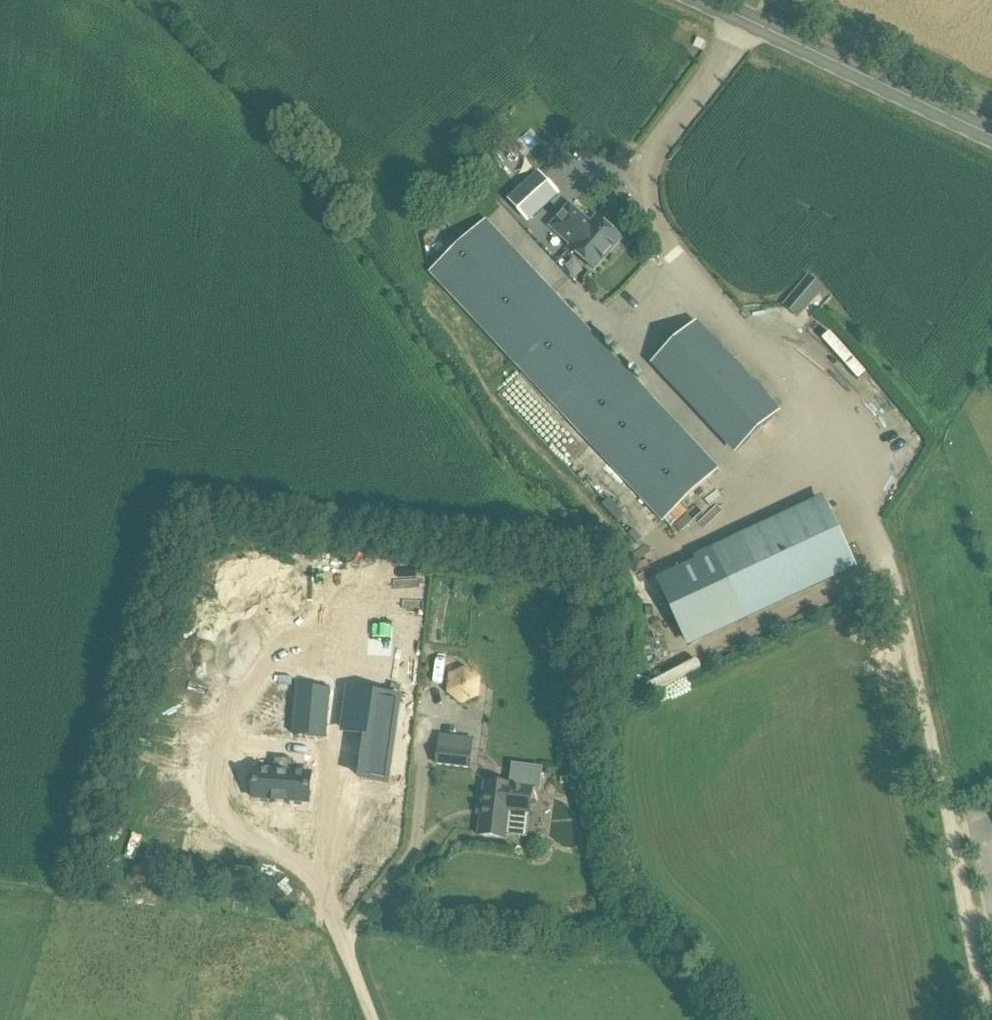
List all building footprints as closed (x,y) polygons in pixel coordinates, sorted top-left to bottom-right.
[(539,174),(509,201),(529,223),(559,196),(539,174)] [(571,207),(553,228),(573,247),(574,247),(584,236),(580,232),(589,223),(571,207)] [(573,247),(571,250),(594,271),(623,240),(599,218),(592,226),(589,223),(580,232),(584,236),(574,247),(573,247)] [(488,222),(432,274),(664,524),(720,472),(488,222)] [(809,276),(785,306),(800,319),(824,289),(809,276)] [(656,365),(739,454),(779,416),(697,328),(656,365)] [(870,409),(888,430),(897,422),(879,401),(870,409)] [(828,505),(717,557),(743,614),(854,562),(828,505)] [(434,692),(439,663),(396,655),(394,669),(318,655),(316,667),(267,658),(264,675),(313,684),(316,669),(434,692)] [(451,677),(449,693),(463,702),(478,698),(480,683),(480,681),(480,680),(466,670),(451,677)] [(350,691),(344,731),(368,734),(366,747),(361,781),(371,782),(371,781),(386,783),(398,698),(350,691)] [(287,731),(288,715),(275,714),(275,731),(287,731)] [(440,735),(437,766),(470,770),(472,739),(440,735)] [(256,770),(254,800),(264,800),(272,801),(272,803),(273,804),(273,803),(289,804),(289,805),(290,805),(290,803),(309,804),(311,774),(292,773),(293,761),(275,759),(274,771),(256,770)] [(486,783),(480,837),(508,840),(509,834),(511,813),(531,815),(535,788),(540,789),(542,767),(513,764),(510,786),(486,783)]
